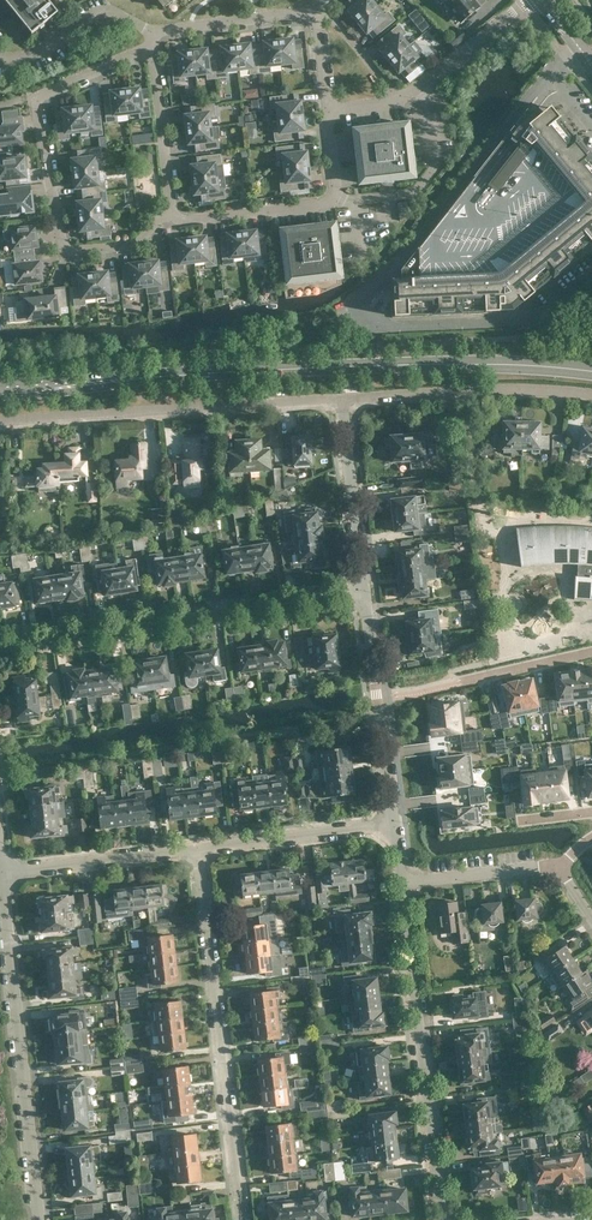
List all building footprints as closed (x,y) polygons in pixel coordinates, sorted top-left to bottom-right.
[(376,6),(371,0),(350,0),(345,3),(354,14),(352,15),(358,22),(377,7),(376,6)] [(445,1),(463,22),(479,8),(472,0),(446,0),(445,1)] [(381,3),(376,6),(377,7),(358,22),(363,29),(365,27),(373,38),(395,20),(388,12),(384,16),(377,7),(381,3)] [(390,61),(413,42),(408,46),(401,37),(406,33),(399,25),(377,43),(386,53),(384,54),(390,61)] [(460,28),(459,29),(447,38),(454,47),(467,36),(460,28)] [(279,41),(282,70),(283,70),(282,64),(293,63),(294,69),(304,68),(300,40),(287,41),(287,40),(279,41)] [(282,70),(279,41),(270,42),(270,43),(257,45),(261,73),(271,72),(270,66),(281,64),(282,70)] [(413,42),(390,61),(395,68),(397,67),(405,77),(427,59),(420,51),(416,55),(409,46),(413,42)] [(261,73),(257,45),(245,46),(244,45),(236,46),(239,75),(240,75),(239,70),(250,68),(251,74),(261,73)] [(239,75),(236,46),(227,47),(227,49),(214,50),(218,78),(228,77),(227,71),(238,70),(239,75)] [(218,78),(214,50),(202,52),(201,50),(193,51),(196,81),(197,80),(196,75),(207,73),(208,79),(218,78)] [(196,81),(193,51),(184,52),(184,54),(171,55),(175,83),(185,82),(184,76),(196,75),(196,81)] [(134,89),(125,90),(128,114),(129,114),(140,112),(140,118),(151,117),(147,89),(134,90),(134,89)] [(128,114),(125,90),(117,91),(117,93),(104,94),(107,122),(118,121),(117,115),(128,114),(129,119),(129,114),(128,114)] [(298,94),(270,97),(271,108),(277,107),(278,118),(302,116),(301,107),(300,107),(298,94)] [(214,104),(186,108),(188,121),(186,121),(187,130),(211,127),(211,126),(210,115),(215,115),(214,104)] [(575,136),(575,137),(559,118),(560,118),(550,106),(542,113),(530,104),(414,252),(415,253),(412,271),(394,287),(394,302),(395,316),(409,315),(434,314),(461,313),(461,312),(486,311),(486,312),(500,311),(500,310),(507,309),(508,313),(519,309),(517,305),(523,301),(524,302),(535,293),(534,292),(553,276),(553,277),(575,259),(574,259),(591,244),(591,157),(575,136)] [(77,107),(80,131),(81,137),(81,131),(92,130),(93,136),(103,134),(100,107),(87,108),(86,106),(77,107)] [(69,133),(80,131),(77,107),(69,108),(69,110),(56,112),(59,140),(70,138),(69,133)] [(18,110),(3,112),(4,119),(3,119),(5,127),(0,128),(0,146),(23,143),(21,126),(24,126),(23,117),(19,117),(18,110)] [(278,118),(273,119),(278,119),(280,130),(274,131),(275,141),(303,138),(302,125),(303,124),(302,116),(278,118)] [(392,179),(397,179),(414,177),(408,123),(354,130),(361,183),(383,180),(382,178),(384,178),(384,182),(391,181),(390,177),(392,177),(392,179)] [(211,127),(187,130),(188,138),(190,138),(191,151),(219,148),(218,137),(212,138),(211,127),(217,126),(211,126),(211,127)] [(279,170),(309,166),(308,157),(306,157),(304,144),(276,148),(278,158),(283,157),(285,169),(279,169),(279,170)] [(74,174),(103,170),(98,170),(96,159),(102,159),(101,148),(73,152),(74,165),(73,165),(74,174)] [(221,164),(220,155),(192,158),(194,171),(192,171),(193,180),(217,177),(224,176),(223,164),(221,164)] [(31,182),(30,174),(27,174),(25,158),(17,158),(17,156),(10,157),(10,159),(0,161),(0,181),(7,180),(7,185),(31,182)] [(309,166),(279,170),(285,169),(286,180),(280,181),(281,191),(309,188),(308,175),(310,175),(309,166)] [(78,195),(106,191),(105,182),(99,182),(98,171),(103,170),(74,174),(75,182),(76,182),(78,195)] [(224,176),(217,177),(193,180),(194,189),(196,188),(197,201),(225,198),(224,189),(226,188),(224,176)] [(19,216),(19,214),(34,212),(31,184),(7,187),(8,194),(0,195),(0,209),(1,216),(11,215),(11,217),(19,216)] [(106,191),(78,195),(79,208),(78,208),(79,217),(103,214),(103,213),(101,202),(107,202),(106,191)] [(397,203),(398,210),(400,221),(403,220),(408,215),(407,201),(397,203)] [(103,214),(79,217),(80,225),(82,225),(83,238),(111,235),(110,224),(104,225),(103,214),(108,213),(103,213),(103,214)] [(337,245),(337,242),(335,223),(281,230),(288,283),(341,277),(338,255),(336,255),(336,253),(340,253),(339,247),(335,247),(335,246),(337,245)] [(4,239),(7,241),(12,241),(13,250),(14,250),(15,256),(35,254),(34,247),(38,246),(36,226),(3,231),(4,239)] [(251,233),(251,231),(242,232),(244,251),(245,262),(246,262),(267,259),(264,231),(251,233)] [(244,251),(242,232),(233,233),(233,235),(220,236),(223,264),(234,263),(233,257),(244,256),(245,262),(246,262),(245,256),(244,251)] [(200,237),(192,238),(194,262),(195,262),(206,261),(207,266),(217,265),(214,237),(201,239),(200,237)] [(194,262),(192,238),(183,239),(183,241),(170,242),(173,270),(184,269),(183,263),(194,262),(195,268),(195,262),(194,262)] [(35,254),(15,256),(16,264),(13,264),(16,284),(43,281),(40,261),(36,261),(35,254)] [(153,263),(153,261),(144,262),(147,286),(147,292),(147,293),(159,292),(161,292),(161,291),(169,290),(166,262),(153,263)] [(147,286),(144,262),(135,263),(135,265),(122,267),(126,295),(136,293),(135,288),(146,286),(147,292),(147,286)] [(96,297),(108,296),(108,302),(119,300),(115,272),(102,274),(102,272),(93,273),(96,297)] [(96,297),(93,273),(85,274),(85,276),(72,278),(75,305),(85,304),(85,299),(96,297),(97,303),(96,297)] [(41,298),(15,301),(17,314),(15,314),(16,321),(29,320),(29,319),(58,315),(58,314),(62,314),(61,308),(68,307),(66,288),(54,289),(55,296),(48,297),(48,295),(41,296),(41,298)] [(523,423),(504,423),(504,435),(491,435),(491,448),(495,448),(504,448),(504,453),(511,453),(511,455),(522,455),(522,449),(523,423)] [(540,423),(523,423),(522,449),(531,449),(532,453),(539,453),(540,449),(548,449),(548,436),(540,436),(540,423)] [(591,427),(591,429),(582,428),(580,445),(574,444),(571,458),(571,463),(579,464),(580,455),(591,457),(591,427)] [(424,434),(409,435),(411,463),(412,469),(418,468),(418,462),(418,459),(436,458),(435,444),(431,445),(431,435),(424,436),(424,434)] [(400,464),(411,463),(409,435),(391,437),(391,438),(384,439),(385,449),(391,448),(392,461),(400,460),(400,464)] [(310,436),(293,437),(293,448),(287,448),(289,468),(312,466),(311,453),(312,453),(312,445),(310,445),(310,436)] [(561,450),(563,436),(553,436),(553,450),(561,450)] [(248,440),(250,470),(271,469),(270,450),(262,451),(261,439),(248,440)] [(195,440),(185,441),(186,457),(177,458),(178,461),(173,462),(174,469),(173,469),(174,480),(174,483),(182,483),(182,488),(198,487),(197,469),(200,468),(199,444),(196,444),(195,440)] [(242,471),(250,470),(248,440),(236,441),(236,452),(229,453),(230,477),(243,476),(242,471)] [(142,469),(147,469),(145,443),(132,444),(133,460),(116,461),(117,486),(129,486),(129,480),(142,479),(142,469)] [(66,462),(56,463),(57,477),(58,477),(59,481),(79,480),(78,477),(80,477),(80,476),(87,475),(86,462),(79,462),(78,448),(70,448),(70,459),(66,459),(66,462)] [(59,481),(58,477),(57,477),(56,463),(44,464),(44,468),(38,469),(39,479),(28,479),(28,486),(38,485),(39,491),(59,490),(59,481)] [(275,494),(283,491),(282,470),(273,470),(275,494)] [(412,478),(413,486),(425,484),(424,476),(412,478)] [(398,487),(413,486),(412,478),(397,480),(398,487)] [(276,503),(289,501),(289,498),(285,491),(275,495),(276,503)] [(423,496),(391,500),(393,515),(423,511),(425,511),(423,496)] [(268,516),(275,514),(273,498),(265,499),(268,516)] [(170,506),(171,525),(184,523),(184,508),(178,509),(177,506),(170,506)] [(164,522),(163,507),(162,508),(162,507),(150,508),(151,523),(164,522)] [(295,531),(318,528),(316,513),(315,508),(305,509),(306,514),(294,516),(295,524),(291,524),(292,531),(295,531)] [(423,511),(393,515),(395,531),(417,528),(418,536),(426,535),(423,511)] [(207,518),(209,531),(216,530),(215,517),(207,518)] [(201,532),(209,531),(207,518),(200,519),(201,532)] [(457,534),(470,532),(469,524),(456,525),(457,534)] [(590,528),(585,528),(562,527),(540,527),(517,529),(517,528),(516,528),(521,567),(522,567),(522,565),(537,564),(553,563),(569,563),(578,563),(577,577),(576,577),(576,576),(575,576),(574,600),(575,600),(575,598),(589,599),(591,599),(591,528),(590,528)] [(318,528),(295,531),(296,539),(293,539),(294,547),(320,543),(320,538),(323,538),(321,528),(318,528)] [(470,532),(457,534),(458,542),(471,540),(470,532)] [(140,536),(142,549),(150,548),(148,535),(140,536)] [(135,550),(142,549),(140,536),(133,538),(135,550)] [(272,567),(268,541),(261,542),(261,545),(254,546),(257,569),(257,571),(267,570),(266,568),(272,567)] [(322,559),(320,543),(294,547),(288,547),(280,548),(283,563),(290,561),(289,554),(298,553),(299,561),(311,560),(312,565),(322,564),(321,559),(322,559)] [(257,569),(254,546),(253,544),(246,545),(246,547),(239,549),(242,571),(257,569)] [(90,560),(89,558),(87,546),(80,547),(82,562),(90,560)] [(242,571),(239,549),(238,546),(231,547),(231,550),(223,551),(227,574),(242,571)] [(422,546),(398,549),(399,552),(398,552),(400,567),(422,565),(434,563),(433,556),(423,557),(422,546)] [(189,579),(204,577),(201,555),(200,548),(192,549),(192,553),(185,554),(185,557),(189,579)] [(19,553),(21,566),(22,571),(30,570),(28,552),(19,553)] [(14,567),(21,566),(19,553),(12,554),(14,567)] [(189,579),(185,557),(178,558),(178,555),(170,556),(171,559),(175,581),(189,579)] [(175,581),(171,559),(163,560),(163,557),(155,558),(159,584),(165,583),(165,585),(175,584),(175,581)] [(118,566),(122,592),(137,589),(136,585),(141,584),(136,558),(126,560),(127,565),(118,566)] [(117,562),(96,565),(99,585),(102,585),(103,591),(107,590),(107,594),(122,592),(118,566),(117,562)] [(423,572),(422,565),(400,567),(402,582),(424,580),(447,577),(446,569),(427,571),(423,572)] [(65,575),(68,598),(68,600),(78,599),(78,596),(84,596),(80,570),(72,571),(72,574),(65,575)] [(68,598),(65,575),(64,572),(57,573),(57,576),(50,577),(53,600),(68,598)] [(4,581),(3,574),(0,574),(0,607),(0,608),(15,605),(20,604),(17,582),(4,584),(4,581)] [(53,600),(50,577),(49,574),(42,575),(42,578),(35,580),(38,602),(53,600)] [(424,580),(402,582),(399,583),(400,592),(403,592),(404,598),(433,594),(432,586),(425,587),(424,580)] [(475,598),(474,590),(460,592),(461,600),(475,598)] [(478,608),(477,600),(464,602),(465,610),(478,608)] [(409,637),(439,633),(438,627),(431,627),(430,620),(418,621),(417,617),(408,618),(408,622),(407,622),(409,637)] [(312,654),(338,651),(336,635),(324,637),(323,632),(313,634),(314,647),(311,647),(312,654)] [(439,633),(409,637),(411,653),(412,653),(412,655),(421,654),(421,651),(424,651),(426,658),(442,654),(440,640),(439,633)] [(297,655),(305,654),(302,637),(295,638),(297,655)] [(277,643),(277,640),(268,642),(268,645),(272,671),(272,667),(279,666),(279,670),(291,668),(290,660),(286,660),(283,643),(277,643)] [(253,647),(257,673),(257,669),(264,668),(264,672),(272,671),(268,645),(253,647)] [(462,655),(483,650),(482,645),(461,649),(462,655)] [(249,674),(257,673),(253,647),(238,649),(240,661),(236,662),(238,672),(242,671),(242,672),(249,671),(249,674)] [(220,668),(217,650),(202,652),(205,675),(212,674),(214,682),(226,680),(224,667),(220,668)] [(338,651),(312,654),(313,660),(315,660),(316,669),(327,668),(328,672),(340,671),(338,651)] [(197,676),(205,675),(202,652),(187,654),(189,672),(185,673),(187,682),(188,685),(190,687),(193,687),(195,686),(197,684),(197,681),(197,679),(198,679),(197,676)] [(305,654),(297,655),(299,668),(306,666),(305,654)] [(169,676),(166,658),(150,660),(154,683),(160,682),(162,690),(175,688),(174,676),(169,676)] [(146,684),(154,683),(150,660),(134,662),(138,688),(146,687),(146,684)] [(109,694),(109,692),(117,691),(114,669),(99,671),(103,696),(102,696),(103,702),(111,701),(110,694),(109,694)] [(84,670),(74,671),(74,674),(69,675),(72,701),(80,699),(80,696),(87,695),(87,698),(88,698),(84,670)] [(103,696),(99,671),(84,673),(84,670),(88,698),(87,698),(89,712),(96,711),(95,704),(96,704),(94,694),(102,693),(102,696),(103,696)] [(584,670),(570,672),(573,700),(588,698),(584,670)] [(570,672),(554,674),(558,702),(573,700),(570,672)] [(291,688),(298,687),(297,673),(289,674),(291,688)] [(17,701),(37,698),(35,681),(25,682),(25,677),(14,679),(17,701)] [(523,681),(517,682),(517,683),(523,709),(538,706),(532,679),(529,680),(529,677),(522,679),(523,681)] [(509,684),(503,686),(509,712),(523,709),(517,683),(517,682),(517,681),(509,683),(509,684)] [(52,697),(60,696),(58,684),(51,685),(52,697)] [(234,687),(236,700),(244,698),(241,685),(234,687)] [(228,701),(236,700),(234,687),(226,688),(228,701)] [(182,696),(184,709),(192,708),(190,695),(182,696)] [(60,696),(52,697),(54,709),(62,708),(60,696)] [(176,710),(184,709),(182,696),(174,697),(176,710)] [(495,697),(487,699),(491,714),(498,712),(495,697)] [(556,697),(548,698),(549,713),(558,712),(556,697)] [(37,698),(17,701),(19,721),(29,720),(40,719),(38,706),(43,705),(42,698),(37,698)] [(548,698),(540,699),(542,714),(549,713),(548,698)] [(131,704),(133,718),(141,717),(139,703),(131,704)] [(431,706),(430,706),(432,721),(459,718),(457,703),(438,705),(437,703),(431,704),(431,706)] [(124,719),(133,718),(131,704),(122,706),(124,719)] [(66,713),(68,727),(76,726),(74,712),(66,713)] [(508,713),(499,715),(502,730),(511,728),(508,713)] [(498,715),(490,716),(493,730),(501,729),(498,715)] [(432,723),(431,723),(432,736),(460,733),(459,718),(432,721),(432,723)] [(481,731),(461,733),(462,744),(478,742),(483,742),(481,731)] [(504,739),(495,740),(497,754),(508,753),(506,747),(504,739)] [(478,742),(462,744),(463,753),(479,752),(478,742)] [(339,748),(316,751),(317,762),(321,761),(322,767),(325,766),(350,763),(348,747),(345,748),(345,745),(338,746),(339,748)] [(562,746),(564,761),(572,760),(570,745),(562,746)] [(232,746),(220,747),(222,764),(234,762),(232,746)] [(520,747),(521,756),(533,755),(532,746),(520,747)] [(220,747),(212,749),(213,765),(222,764),(220,747)] [(294,756),(295,770),(305,769),(303,755),(294,756)] [(465,755),(438,759),(440,773),(467,770),(465,755)] [(286,771),(295,770),(294,756),(285,757),(286,771)] [(152,759),(154,777),(163,776),(160,757),(152,759)] [(145,779),(154,777),(152,759),(142,760),(145,779)] [(585,759),(576,760),(578,776),(586,775),(585,770),(586,770),(585,759)] [(573,775),(572,760),(564,761),(565,771),(566,776),(573,775)] [(327,781),(352,778),(352,777),(353,776),(352,770),(351,770),(350,763),(325,766),(327,781)] [(517,766),(510,767),(512,782),(519,781),(517,766)] [(91,769),(86,770),(82,771),(83,778),(84,788),(93,787),(91,769)] [(440,775),(439,775),(440,788),(468,785),(467,770),(440,773),(440,775)] [(82,771),(74,772),(69,773),(70,780),(83,778),(82,771)] [(565,771),(550,773),(554,800),(569,798),(566,776),(565,771)] [(550,773),(536,774),(539,801),(546,800),(546,803),(553,802),(553,800),(554,800),(550,773)] [(538,801),(539,801),(536,774),(521,776),(525,804),(538,803),(538,801)] [(268,783),(271,806),(287,804),(283,775),(275,776),(276,782),(268,783)] [(191,788),(198,787),(198,786),(197,776),(190,777),(191,788)] [(352,778),(327,781),(321,782),(322,788),(320,788),(321,798),(332,797),(333,802),(353,799),(352,794),(354,794),(352,778)] [(237,782),(231,783),(234,808),(240,807),(240,810),(256,808),(253,785),(252,780),(244,781),(244,779),(236,780),(237,782)] [(198,787),(201,815),(217,813),(216,805),(218,805),(218,804),(221,803),(219,783),(206,785),(198,786),(198,787)] [(256,808),(271,806),(268,783),(253,785),(256,808)] [(127,784),(121,785),(123,801),(114,802),(116,826),(132,824),(129,800),(128,794),(127,784)] [(307,798),(305,784),(298,785),(299,799),(307,798)] [(313,784),(305,784),(307,798),(314,797),(313,784)] [(59,803),(58,794),(59,794),(58,786),(26,790),(27,797),(30,797),(31,805),(55,803),(59,803)] [(183,789),(183,794),(186,817),(201,815),(198,787),(191,788),(183,789)] [(484,787),(469,789),(470,797),(485,795),(484,787)] [(186,817),(183,794),(175,795),(174,788),(166,789),(170,819),(186,817)] [(150,791),(128,794),(132,824),(147,822),(146,812),(150,811),(149,802),(152,801),(150,791)] [(485,795),(470,797),(471,805),(486,803),(485,795)] [(116,826),(114,802),(106,803),(106,796),(92,798),(94,808),(98,807),(101,828),(116,826)] [(59,803),(55,803),(31,805),(32,821),(57,818),(56,809),(60,809),(59,803)] [(442,815),(441,815),(443,828),(465,825),(465,828),(472,827),(472,824),(474,824),(472,808),(442,811),(442,815)] [(57,818),(32,821),(33,830),(30,830),(31,837),(54,835),(55,837),(68,835),(67,825),(63,826),(62,818),(57,818)] [(78,833),(87,831),(85,818),(77,819),(78,833)] [(363,860),(346,862),(349,883),(351,904),(369,901),(368,892),(357,893),(355,883),(366,881),(366,880),(375,879),(373,868),(365,869),(363,860)] [(324,874),(315,875),(317,893),(326,892),(325,886),(349,883),(346,862),(329,864),(331,876),(324,876),(324,874)] [(273,871),(276,894),(292,892),(292,889),(296,889),(295,881),(291,881),(289,869),(273,871)] [(275,894),(276,894),(273,871),(256,873),(259,894),(275,892),(275,894)] [(259,894),(256,873),(234,876),(235,887),(241,886),(243,900),(258,898),(257,894),(259,894)] [(171,912),(177,899),(167,894),(166,884),(146,887),(148,908),(151,929),(155,928),(171,927),(170,919),(158,921),(157,907),(164,906),(165,909),(171,912)] [(132,910),(148,908),(146,887),(130,889),(132,910)] [(308,904),(315,902),(314,887),(306,888),(308,904)] [(133,916),(132,910),(130,889),(113,891),(114,899),(105,901),(107,919),(133,916)] [(92,909),(100,908),(98,893),(90,894),(92,909)] [(81,908),(89,908),(87,894),(80,895),(81,908)] [(42,916),(73,912),(72,904),(74,903),(74,896),(38,900),(39,908),(42,907),(42,916)] [(536,902),(535,898),(516,900),(518,920),(522,919),(523,920),(523,921),(524,921),(525,922),(526,922),(527,922),(528,923),(529,923),(530,922),(531,922),(532,921),(533,920),(534,919),(534,918),(538,917),(537,914),(541,913),(542,912),(544,909),(544,907),(543,904),(541,902),(539,901),(536,902)] [(457,902),(437,904),(441,933),(452,931),(454,943),(469,941),(466,923),(459,924),(457,902)] [(482,904),(482,908),(479,908),(478,910),(477,910),(477,911),(476,912),(476,914),(476,915),(476,916),(476,917),(477,918),(477,919),(478,919),(478,920),(479,920),(480,921),(484,920),(484,924),(488,923),(488,924),(489,925),(490,925),(491,926),(493,926),(494,926),(496,926),(497,925),(498,925),(499,924),(499,923),(500,922),(504,921),(501,902),(482,904)] [(320,908),(321,916),(336,914),(335,906),(320,908)] [(260,908),(241,911),(241,918),(261,916),(260,908)] [(342,932),(370,928),(369,923),(372,923),(371,912),(369,912),(367,910),(363,911),(361,914),(340,916),(342,932)] [(73,912),(42,916),(43,925),(41,925),(41,932),(79,928),(78,921),(74,921),(73,912)] [(284,913),(278,914),(273,914),(270,915),(271,925),(285,923),(284,913)] [(244,943),(268,940),(267,932),(270,932),(269,925),(243,928),(244,943)] [(80,937),(93,936),(92,928),(79,929),(80,937)] [(344,947),(372,943),(371,937),(373,935),(373,931),(370,930),(370,928),(342,932),(347,932),(348,939),(343,940),(344,947)] [(129,941),(134,940),(139,939),(140,944),(144,947),(149,946),(150,954),(148,954),(150,954),(150,955),(174,952),(172,936),(149,939),(149,937),(143,938),(142,930),(128,932),(129,941)] [(93,936),(80,937),(80,945),(94,944),(93,936)] [(246,958),(270,956),(273,955),(272,948),(269,949),(268,940),(244,943),(246,958)] [(372,943),(344,947),(347,947),(348,954),(345,955),(346,962),(374,958),(373,953),(375,950),(374,946),(372,945),(372,943)] [(277,946),(278,955),(291,953),(290,945),(277,946)] [(555,972),(557,970),(574,959),(565,946),(554,953),(550,947),(535,956),(540,963),(541,962),(550,975),(555,972)] [(48,967),(72,964),(71,956),(76,955),(76,947),(43,951),(44,958),(48,958),(48,967)] [(175,966),(174,952),(150,955),(150,954),(148,954),(148,955),(129,957),(130,962),(141,961),(141,962),(151,961),(152,969),(175,966)] [(270,956),(246,958),(248,974),(275,971),(274,964),(271,964),(270,956)] [(559,988),(564,984),(582,972),(574,959),(557,970),(555,972),(550,975),(558,988),(559,988)] [(50,982),(74,980),(73,970),(77,970),(77,963),(72,964),(48,967),(50,982)] [(148,989),(161,987),(161,984),(177,982),(175,966),(152,969),(153,978),(147,978),(148,989)] [(290,979),(309,977),(307,967),(289,969),(290,979)] [(310,977),(325,975),(324,967),(309,968),(310,977)] [(564,984),(573,997),(591,985),(591,979),(586,970),(583,973),(582,972),(564,984)] [(325,975),(310,977),(311,985),(326,983),(325,975)] [(355,997),(378,994),(376,978),(358,981),(357,976),(343,977),(344,985),(348,984),(349,989),(352,989),(353,996),(350,997),(355,997)] [(309,977),(290,979),(291,989),(310,987),(309,977)] [(74,980),(50,982),(51,991),(48,992),(49,998),(81,995),(80,988),(75,989),(74,980)] [(120,998),(138,996),(137,987),(119,989),(120,998)] [(268,989),(268,992),(251,994),(252,1001),(253,1010),(276,1007),(279,1007),(278,998),(280,998),(279,987),(268,989)] [(102,1001),(116,999),(115,990),(101,991),(102,1001)] [(355,1012),(380,1009),(378,994),(355,997),(350,997),(350,1004),(354,1004),(355,1012),(351,1012),(351,1013),(355,1012)] [(454,1001),(453,1001),(452,1002),(454,1017),(481,1014),(480,1007),(477,1007),(477,1001),(476,999),(464,1000),(464,995),(453,996),(454,1001)] [(531,1002),(526,995),(522,997),(527,1005),(531,1002)] [(138,999),(121,1001),(122,1010),(139,1008),(138,999)] [(116,1001),(102,1003),(86,1005),(87,1013),(106,1011),(107,1018),(104,1018),(105,1026),(115,1025),(114,1017),(115,1017),(114,1010),(117,1010),(116,1001)] [(158,1020),(181,1018),(179,1002),(154,1005),(155,1011),(157,1011),(158,1019),(155,1019),(156,1020),(158,1020)] [(254,1025),(281,1022),(280,1015),(277,1015),(276,1007),(253,1010),(254,1025)] [(355,1012),(351,1013),(352,1020),(357,1019),(359,1027),(385,1024),(383,1013),(380,1013),(380,1009),(355,1012)] [(579,1020),(585,1030),(591,1026),(591,1009),(586,1013),(587,1015),(579,1020)] [(513,1020),(528,1018),(527,1010),(512,1012),(513,1020)] [(285,1013),(286,1021),(299,1020),(298,1011),(285,1013)] [(544,1029),(557,1021),(551,1012),(538,1021),(544,1029)] [(55,1032),(79,1030),(85,1029),(84,1021),(86,1021),(85,1013),(51,1017),(53,1032),(55,1032)] [(158,1020),(156,1020),(156,1027),(159,1026),(160,1035),(183,1032),(181,1018),(158,1020)] [(528,1018),(513,1020),(514,1028),(529,1027),(528,1018)] [(281,1022),(254,1025),(256,1040),(274,1038),(275,1041),(287,1040),(285,1023),(281,1022)] [(122,1039),(137,1037),(136,1023),(120,1024),(122,1032),(122,1039)] [(549,1040),(563,1031),(559,1024),(544,1034),(549,1040)] [(56,1048),(89,1044),(87,1029),(85,1029),(79,1030),(55,1032),(56,1048)] [(458,1052),(486,1048),(490,1047),(488,1031),(456,1035),(458,1052)] [(183,1032),(160,1035),(161,1043),(158,1043),(159,1051),(185,1048),(183,1032)] [(299,1046),(317,1043),(316,1034),(297,1036),(299,1046)] [(318,1044),(333,1042),(332,1035),(317,1036),(318,1044)] [(338,1042),(333,1042),(318,1044),(320,1053),(339,1050),(338,1042)] [(317,1043),(299,1046),(300,1053),(318,1051),(317,1043)] [(56,1048),(57,1057),(58,1064),(82,1061),(83,1064),(92,1063),(91,1053),(90,1053),(89,1044),(56,1048)] [(364,1066),(387,1063),(386,1058),(389,1058),(387,1047),(362,1050),(362,1051),(356,1052),(357,1059),(358,1067),(364,1066)] [(460,1066),(488,1063),(487,1055),(486,1048),(458,1052),(460,1066)] [(276,1059),(259,1061),(261,1076),(284,1073),(283,1065),(291,1064),(289,1053),(276,1054),(276,1059)] [(125,1065),(143,1063),(142,1054),(124,1056),(124,1057),(125,1065)] [(111,1067),(125,1066),(125,1065),(124,1057),(110,1059),(111,1067)] [(125,1065),(125,1066),(126,1074),(144,1072),(143,1063),(125,1065)] [(364,1081),(389,1077),(387,1063),(364,1066),(358,1067),(360,1081),(364,1081)] [(469,1083),(471,1081),(490,1078),(488,1063),(460,1066),(461,1082),(463,1082),(465,1083),(469,1083)] [(125,1066),(111,1067),(112,1076),(126,1074),(125,1066)] [(166,1085),(189,1083),(187,1067),(161,1070),(162,1077),(165,1077),(166,1085)] [(577,1078),(581,1085),(591,1078),(591,1068),(577,1078)] [(284,1073),(261,1076),(263,1091),(286,1088),(289,1088),(288,1082),(285,1082),(284,1073)] [(521,1087),(535,1085),(534,1076),(520,1078),(521,1087)] [(62,1099),(89,1096),(88,1087),(89,1086),(90,1086),(91,1086),(91,1085),(92,1085),(92,1084),(93,1083),(93,1082),(93,1081),(93,1080),(92,1078),(91,1078),(90,1077),(88,1077),(87,1077),(78,1078),(78,1081),(60,1083),(62,1099)] [(360,1100),(372,1099),(372,1096),(391,1093),(389,1077),(364,1081),(360,1081),(357,1082),(360,1100)] [(293,1079),(294,1088),(307,1086),(306,1078),(293,1079)] [(162,1101),(168,1100),(191,1097),(189,1083),(166,1085),(148,1087),(149,1095),(161,1094),(162,1101)] [(535,1085),(521,1087),(521,1094),(536,1093),(535,1085)] [(287,1097),(286,1088),(263,1091),(265,1107),(290,1103),(290,1096),(287,1097)] [(63,1114),(94,1111),(94,1104),(90,1104),(89,1096),(62,1099),(63,1114)] [(191,1097),(168,1100),(169,1109),(166,1109),(167,1116),(193,1113),(191,1097)] [(300,1112),(306,1111),(325,1109),(324,1100),(299,1102),(300,1112)] [(326,1111),(344,1109),(343,1100),(325,1102),(326,1111)] [(466,1120),(495,1117),(494,1110),(488,1111),(487,1102),(464,1105),(466,1120)] [(591,1118),(591,1106),(591,1104),(583,1108),(589,1119),(591,1118)] [(350,1108),(344,1109),(326,1111),(327,1120),(351,1117),(350,1108)] [(325,1109),(306,1111),(307,1122),(326,1120),(325,1109)] [(65,1130),(88,1127),(95,1127),(94,1111),(63,1114),(65,1130)] [(371,1130),(395,1127),(394,1123),(397,1123),(396,1112),(370,1115),(370,1122),(367,1123),(368,1131),(371,1130)] [(496,1124),(495,1117),(466,1120),(468,1135),(491,1132),(491,1133),(503,1132),(502,1124),(496,1124)] [(134,1122),(135,1131),(154,1129),(153,1120),(134,1122)] [(269,1142),(299,1139),(297,1123),(267,1127),(269,1142)] [(116,1133),(130,1131),(130,1124),(115,1125),(116,1133)] [(370,1146),(397,1143),(395,1127),(371,1130),(372,1138),(369,1138),(370,1146)] [(491,1132),(468,1135),(470,1150),(498,1147),(497,1139),(492,1140),(491,1133),(491,1132)] [(152,1133),(137,1134),(138,1143),(153,1141),(152,1133)] [(552,1133),(546,1134),(547,1145),(554,1145),(552,1133)] [(173,1137),(172,1134),(164,1134),(166,1145),(173,1144),(174,1152),(172,1153),(197,1150),(195,1135),(173,1137)] [(131,1135),(116,1136),(109,1137),(110,1146),(132,1143),(131,1135)] [(522,1145),(523,1154),(531,1153),(529,1136),(521,1138),(522,1145)] [(293,1149),(292,1140),(299,1139),(269,1142),(270,1157),(272,1157),(294,1155),(296,1154),(296,1148),(293,1149)] [(397,1143),(370,1146),(372,1162),(399,1158),(397,1143)] [(301,1147),(302,1154),(315,1153),(314,1145),(301,1147)] [(508,1156),(523,1154),(522,1145),(507,1147),(508,1156)] [(67,1166),(91,1163),(99,1163),(97,1146),(89,1147),(67,1149),(68,1155),(65,1155),(67,1166)] [(197,1150),(172,1153),(173,1158),(175,1158),(176,1167),(198,1165),(197,1150)] [(563,1152),(564,1155),(568,1180),(574,1179),(574,1181),(581,1180),(581,1178),(582,1178),(582,1172),(591,1171),(589,1156),(580,1158),(579,1153),(571,1154),(571,1151),(563,1152)] [(568,1180),(564,1155),(556,1156),(556,1153),(549,1154),(548,1154),(548,1155),(548,1158),(550,1157),(553,1180),(557,1179),(558,1185),(568,1183),(568,1180)] [(523,1154),(508,1156),(510,1170),(525,1168),(523,1154)] [(548,1154),(548,1155),(540,1156),(540,1154),(533,1154),(536,1182),(543,1181),(543,1183),(551,1182),(551,1180),(553,1180),(549,1154),(548,1154)] [(294,1155),(272,1157),(270,1157),(272,1173),(298,1170),(297,1162),(295,1163),(294,1155)] [(149,1156),(139,1157),(140,1164),(150,1163),(149,1156)] [(333,1162),(335,1181),(345,1179),(343,1161),(333,1162)] [(487,1192),(486,1187),(500,1185),(498,1174),(510,1173),(508,1161),(500,1162),(501,1166),(472,1169),(474,1188),(476,1188),(476,1193),(487,1192)] [(325,1182),(335,1181),(333,1162),(322,1163),(325,1182)] [(369,1162),(351,1164),(352,1173),(370,1171),(369,1162)] [(68,1181),(93,1179),(91,1163),(67,1166),(68,1175),(70,1175),(71,1181),(68,1181)] [(198,1165),(176,1167),(177,1176),(175,1176),(176,1183),(200,1180),(198,1165)] [(301,1179),(317,1177),(316,1167),(299,1169),(301,1179)] [(383,1171),(384,1180),(401,1178),(400,1169),(383,1171)] [(93,1179),(68,1181),(69,1191),(71,1191),(72,1196),(93,1194),(94,1200),(101,1199),(99,1186),(94,1187),(93,1179)] [(287,1182),(288,1190),(297,1189),(297,1181),(287,1182)] [(271,1191),(288,1190),(287,1182),(270,1183),(271,1191)] [(138,1184),(140,1202),(150,1201),(148,1183),(138,1184)] [(130,1203),(140,1202),(138,1184),(128,1185),(130,1203)] [(157,1186),(158,1194),(173,1192),(172,1184),(157,1186)] [(366,1193),(366,1187),(351,1188),(352,1195),(350,1195),(352,1216),(369,1214),(366,1193)] [(385,1191),(387,1213),(407,1210),(404,1189),(385,1191)] [(201,1192),(202,1200),(216,1198),(215,1190),(201,1192)] [(369,1214),(387,1213),(385,1191),(366,1193),(369,1214)] [(108,1202),(123,1200),(122,1192),(107,1193),(108,1202)] [(321,1192),(307,1193),(307,1199),(309,1219),(316,1219),(326,1219),(324,1198),(322,1198),(321,1192)] [(181,1202),(190,1201),(190,1193),(180,1194),(181,1202)] [(289,1201),(288,1194),(268,1196),(271,1219),(291,1219),(289,1201)] [(307,1199),(289,1201),(291,1219),(309,1219),(307,1199)] [(92,1204),(93,1212),(103,1212),(102,1203),(92,1204)] [(191,1206),(193,1219),(219,1219),(218,1219),(213,1219),(211,1203),(202,1204),(201,1205),(191,1206)] [(75,1214),(93,1212),(92,1204),(75,1206),(75,1214)] [(173,1214),(165,1214),(165,1208),(158,1209),(158,1215),(157,1216),(157,1219),(174,1219),(173,1214)] [(192,1212),(173,1214),(174,1219),(193,1219),(192,1212)]
